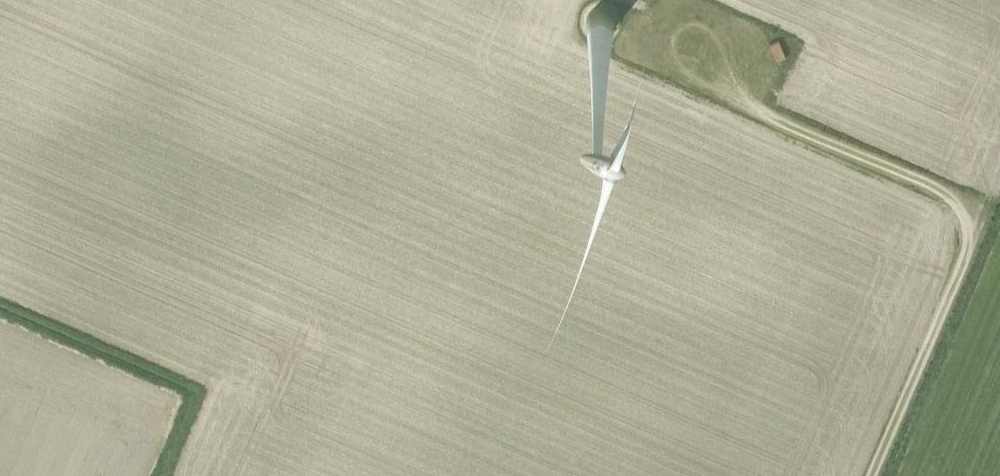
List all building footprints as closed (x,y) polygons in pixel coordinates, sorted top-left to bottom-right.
[(586,20),(586,22),(586,23),(586,24),(586,26),(587,27),(587,28),(588,29),(589,30),(589,31),(590,32),(591,33),(592,34),(594,35),(595,35),(596,36),(597,36),(599,36),(600,36),(601,36),(603,36),(604,36),(605,36),(607,35),(608,35),(609,34),(610,33),(611,32),(612,31),(613,30),(613,29),(614,28),(615,27),(615,25),(615,24),(615,23),(616,21),(615,20),(615,19),(615,18),(615,17),(614,15),(614,14),(613,13),(612,12),(611,11),(611,10),(610,10),(609,9),(607,8),(606,8),(605,7),(604,7),(603,7),(601,7),(600,7),(599,7),(598,7),(596,7),(595,7),(594,8),(593,9),(592,9),(591,10),(590,11),(589,12),(588,13),(588,14),(587,15),(586,17),(586,18),(586,19),(586,20)] [(778,39),(768,41),(774,60),(783,58),(778,39)]
